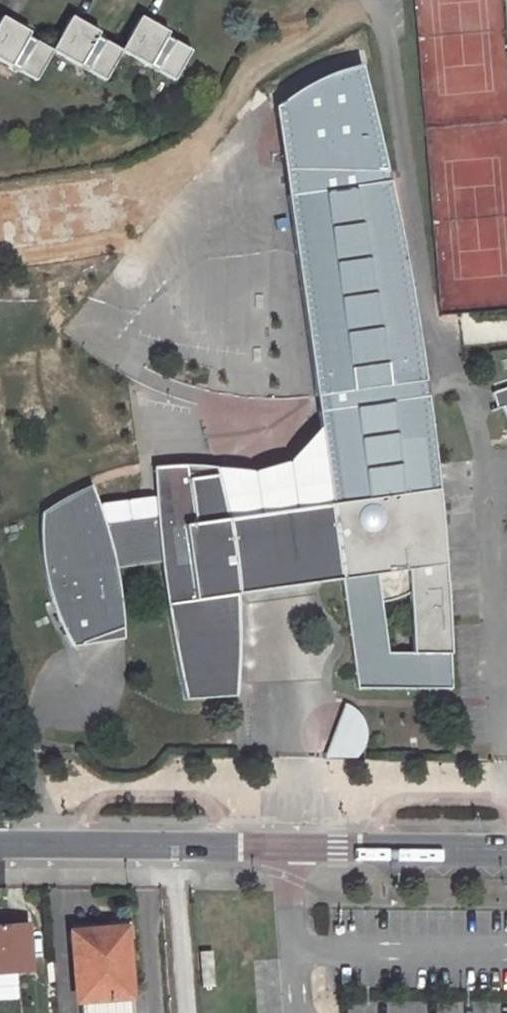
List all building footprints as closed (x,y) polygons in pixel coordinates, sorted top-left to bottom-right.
[(5,0),(3,0),(0,6),(0,43),(36,63),(52,35),(27,21),(30,17),(5,0)] [(71,2),(52,35),(104,65),(120,37),(96,23),(98,18),(71,2)] [(140,3),(120,37),(172,67),(189,37),(165,23),(167,19),(140,3)] [(0,192),(0,230),(113,220),(109,182),(0,192)] [(506,437),(506,387),(489,388),(492,438),(506,437)] [(231,474),(214,470),(226,522),(329,509),(319,434),(309,447),(296,458),(285,465),(270,471),(251,475),(242,475),(231,474)] [(61,501),(40,514),(99,513),(90,487),(61,501)] [(158,561),(155,517),(146,518),(145,512),(106,517),(107,524),(103,524),(99,513),(40,514),(39,544),(42,573),(46,593),(53,612),(60,629),(71,649),(121,630),(117,589),(113,566),(158,561)] [(121,642),(121,630),(71,649),(121,642)] [(363,757),(364,708),(335,708),(334,756),(363,757)] [(0,921),(0,973),(29,970),(24,919),(0,921)] [(125,928),(108,930),(109,941),(126,939),(125,928)] [(69,933),(72,965),(76,965),(79,1012),(132,1012),(126,939),(109,941),(108,930),(69,933)]
